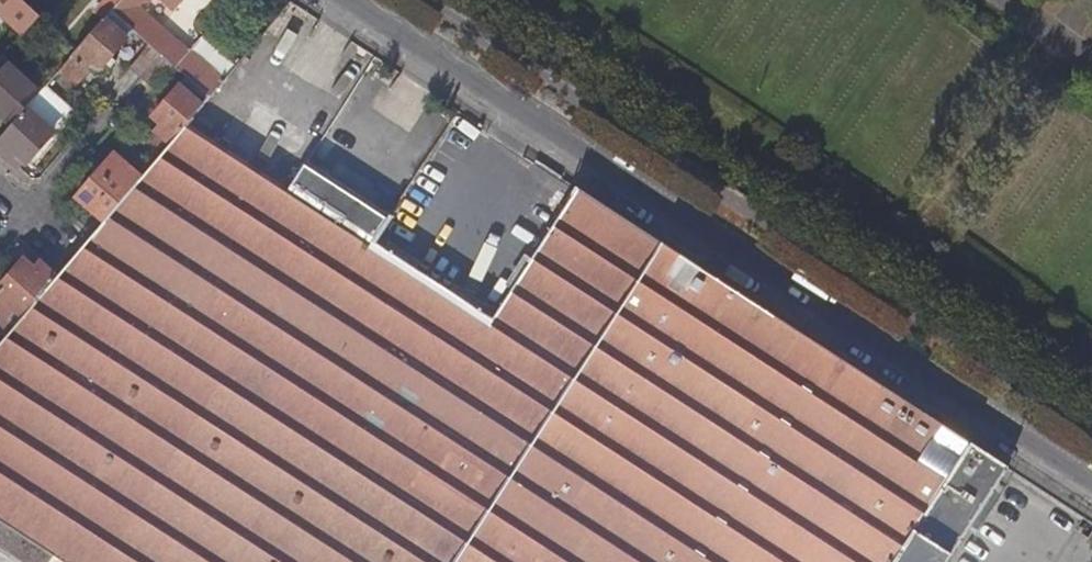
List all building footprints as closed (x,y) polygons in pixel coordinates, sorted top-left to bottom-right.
[(27,36),(43,18),(24,0),(0,0),(0,11),(27,36)] [(124,0),(97,0),(89,9),(105,23),(113,13),(124,0)] [(189,79),(211,99),(239,67),(204,36),(189,52),(140,9),(130,0),(124,0),(113,13),(136,33),(152,47),(162,56),(176,68),(189,79)] [(140,9),(143,6),(152,5),(151,0),(130,0),(140,9)] [(177,13),(189,0),(163,0),(177,13)] [(61,74),(77,88),(91,72),(89,70),(94,65),(99,69),(105,68),(136,33),(113,13),(105,23),(61,74)] [(132,69),(143,79),(162,56),(152,47),(132,69)] [(162,56),(143,79),(157,91),(176,68),(162,56)] [(43,94),(6,59),(0,66),(0,116),(13,128),(29,110),(43,94)] [(145,148),(159,160),(187,127),(211,99),(189,79),(163,108),(160,105),(155,110),(159,114),(157,116),(157,121),(163,126),(145,148)] [(29,110),(49,129),(64,112),(43,94),(29,110)] [(24,162),(28,166),(56,134),(49,129),(29,110),(13,128),(0,144),(0,151),(12,163),(17,156),(24,162)] [(372,246),(289,193),(262,176),(217,147),(187,127),(159,160),(143,179),(105,222),(106,222),(91,240),(92,241),(58,279),(25,317),(8,337),(0,347),(0,547),(23,561),(51,561),(54,557),(61,561),(458,561),(663,245),(580,191),(492,324),(459,301),(410,271),(372,246)] [(12,163),(18,169),(24,162),(17,156),(12,163)] [(80,199),(105,222),(143,179),(117,156),(80,199)] [(307,164),(289,193),(372,246),(391,218),(307,164)] [(458,561),(950,561),(1010,470),(663,245),(458,561)] [(31,255),(0,291),(0,294),(5,298),(25,317),(58,279),(31,255)] [(5,298),(0,304),(0,330),(8,337),(25,317),(5,298)]
